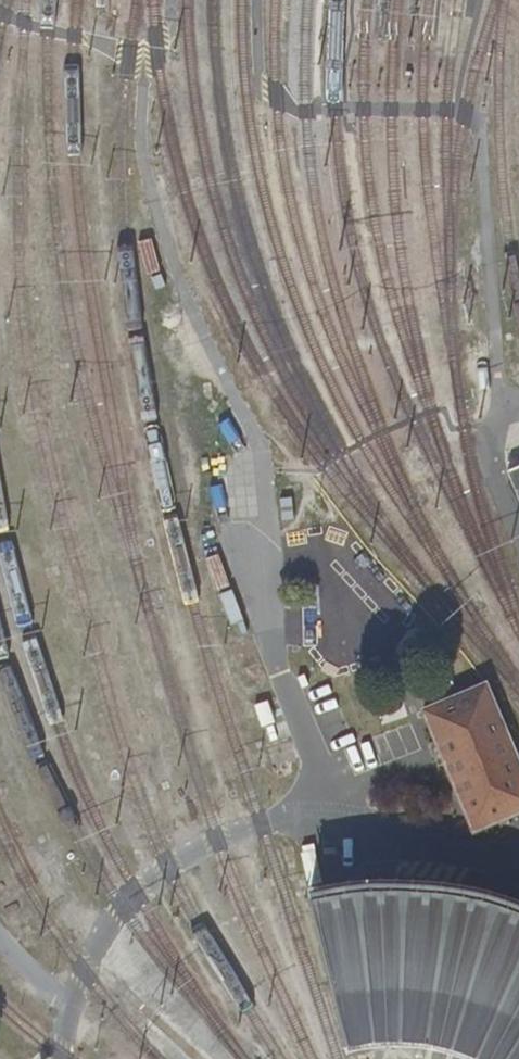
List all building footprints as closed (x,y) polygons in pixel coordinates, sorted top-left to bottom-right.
[(497,478),(518,531),(518,470),(497,478)] [(343,542),(310,554),(355,680),(387,669),(343,542)] [(423,706),(478,833),(518,815),(518,736),(493,676),(423,706)] [(307,881),(340,1048),(365,1041),(389,1040),(415,1042),(440,1047),(464,1054),(475,1058),(518,1058),(518,891),(492,882),(456,874),(416,870),(376,871),(341,874),(307,881)]
